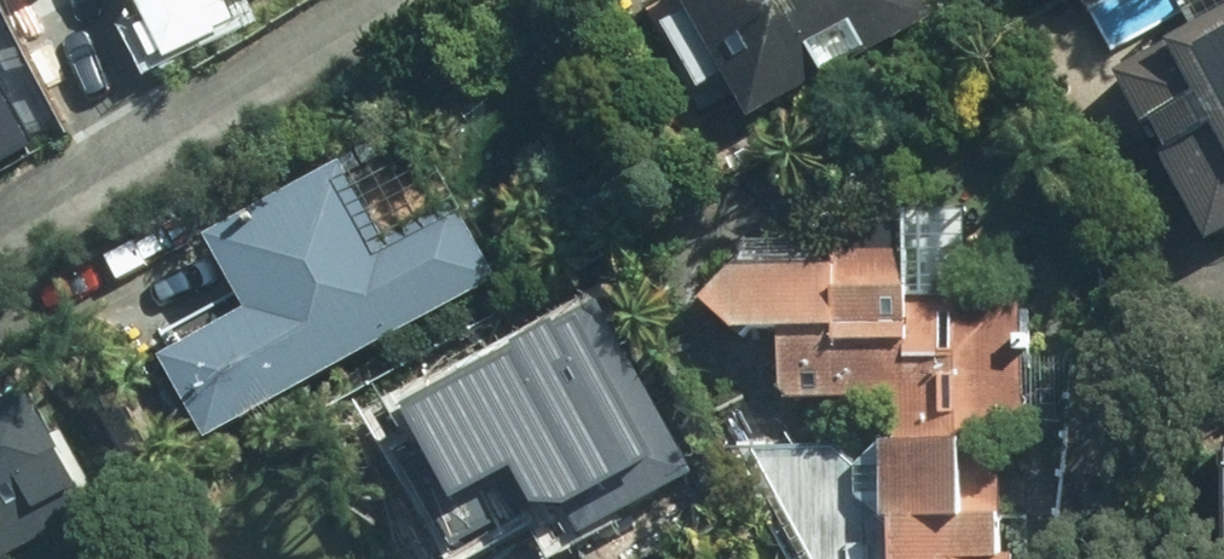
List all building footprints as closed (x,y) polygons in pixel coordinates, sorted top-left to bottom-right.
[(191,59),(291,0),(156,0),(191,59)] [(759,106),(938,25),(926,0),(711,0),(759,106)] [(1134,54),(1223,207),(1223,2),(1134,54)] [(41,157),(0,68),(0,176),(41,157)] [(239,297),(166,342),(217,425),(489,259),(464,218),(402,255),(343,160),(207,243),(239,297)] [(769,235),(761,392),(944,402),(942,427),(793,420),(786,558),(1020,558),(1034,292),(872,283),(874,240),(769,235)] [(387,417),(470,558),(500,558),(706,439),(616,284),(387,417)] [(121,507),(60,379),(0,408),(0,558),(12,558),(121,507)] [(1155,507),(1187,558),(1223,558),(1223,465),(1155,507)]
